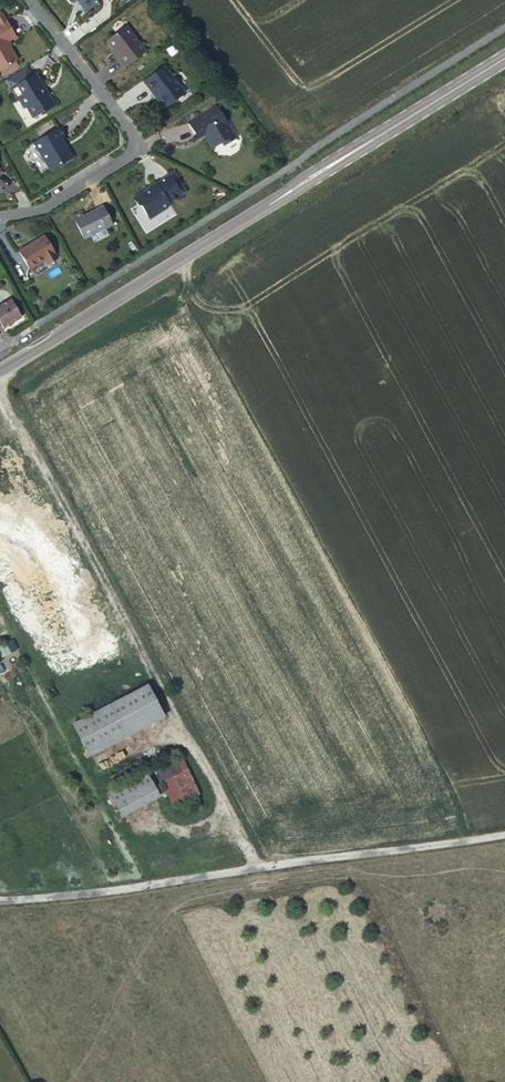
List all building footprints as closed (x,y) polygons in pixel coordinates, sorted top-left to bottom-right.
[(89,8),(100,0),(83,0),(89,8)] [(10,33),(16,29),(5,12),(0,15),(0,65),(1,64),(16,56),(19,53),(10,38),(7,35),(10,33)] [(126,24),(108,39),(115,48),(120,55),(119,56),(127,66),(147,50),(126,24)] [(18,59),(16,56),(1,64),(3,68),(18,59)] [(28,60),(5,74),(10,81),(32,67),(28,60)] [(173,82),(176,80),(170,72),(169,73),(161,60),(139,73),(148,87),(149,86),(159,102),(178,90),(173,82)] [(16,91),(17,91),(21,88),(26,97),(25,98),(33,109),(53,95),(35,66),(32,67),(10,81),(16,91)] [(181,88),(176,80),(173,82),(178,90),(181,88)] [(21,88),(17,91),(22,99),(25,98),(26,97),(21,88)] [(192,134),(194,132),(198,130),(200,134),(206,144),(216,138),(218,141),(230,134),(209,101),(182,118),(192,134)] [(54,123),(27,139),(44,167),(67,153),(56,135),(60,133),(54,123)] [(165,194),(173,189),(179,185),(184,182),(172,163),(167,166),(154,174),(153,173),(148,176),(148,177),(130,189),(134,196),(138,197),(146,210),(163,199),(165,194)] [(82,209),(73,215),(86,235),(113,218),(102,200),(83,212),(82,209)] [(55,251),(43,231),(18,247),(28,264),(43,255),(44,257),(55,251)] [(56,254),(55,251),(44,257),(46,260),(56,254)] [(0,304),(0,326),(1,328),(19,317),(9,299),(0,304)] [(144,692),(72,730),(85,755),(157,717),(144,692)] [(89,762),(161,724),(157,717),(85,755),(89,762)] [(181,763),(155,773),(169,811),(195,801),(181,763)] [(144,778),(107,797),(117,816),(154,797),(144,778)] [(157,803),(154,797),(117,816),(120,822),(157,803)]
